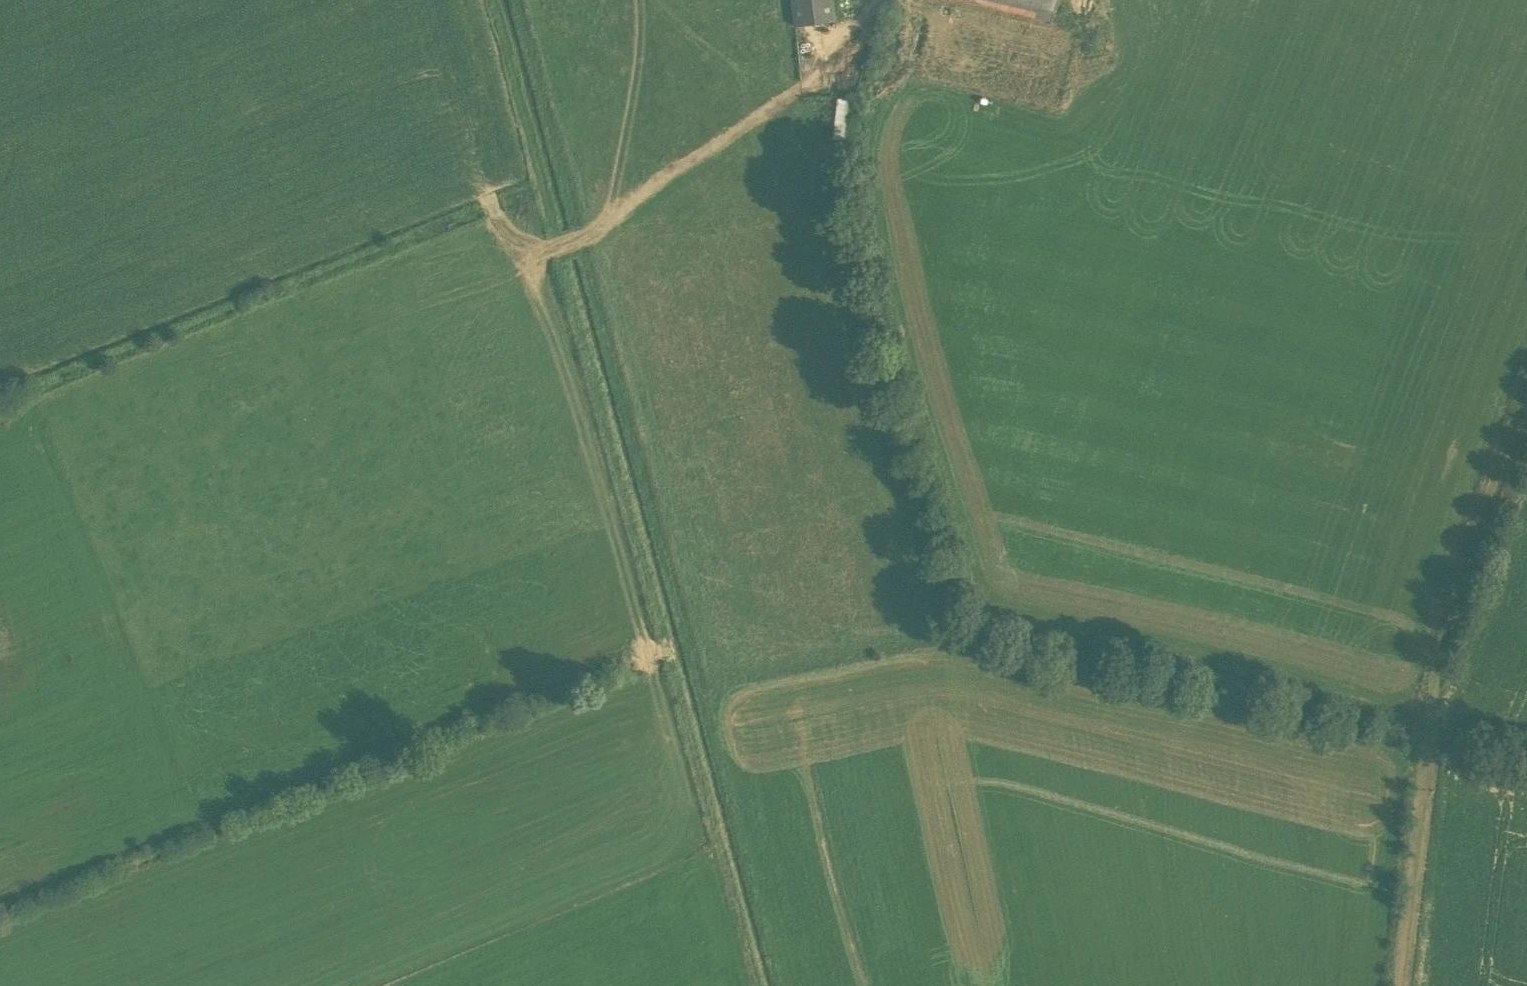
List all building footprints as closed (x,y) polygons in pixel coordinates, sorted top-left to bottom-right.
[(794,25),(835,20),(832,0),(791,0),(794,25)] [(1048,20),(1053,0),(963,0),(1048,20)] [(848,136),(848,96),(835,96),(835,135),(848,136)]
